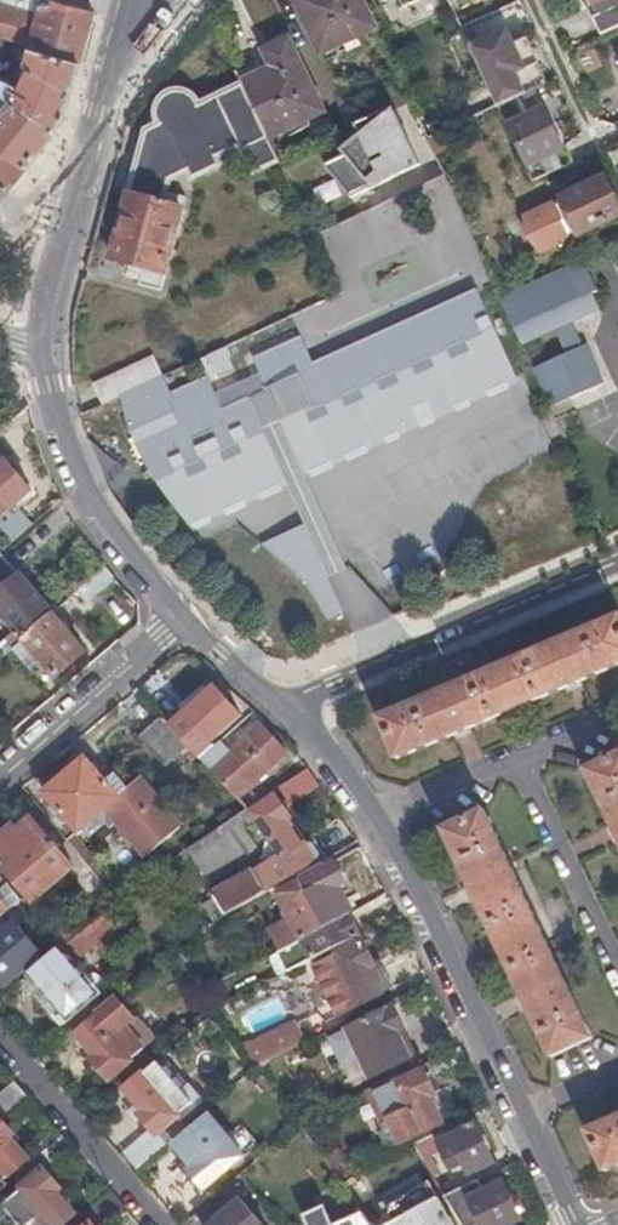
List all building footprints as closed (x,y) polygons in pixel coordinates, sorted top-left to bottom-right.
[(95,10),(58,0),(5,0),(4,2),(0,4),(0,37),(31,45),(81,59),(95,10)] [(321,55),(375,30),(361,0),(295,0),(321,55)] [(460,28),(519,3),(518,0),(472,0),(452,9),(460,28)] [(599,36),(617,27),(617,0),(591,0),(597,14),(591,17),(599,36)] [(470,48),(497,107),(544,84),(525,43),(513,49),(506,32),(470,48)] [(242,83),(243,86),(268,140),(323,113),(290,41),(265,52),(273,68),(242,83)] [(13,98),(58,127),(65,118),(81,59),(31,45),(25,63),(30,65),(20,85),(3,77),(0,75),(0,89),(13,98)] [(254,173),(278,161),(268,140),(243,86),(200,106),(196,100),(192,95),(186,92),(177,90),(171,91),(165,94),(160,98),(157,102),(155,108),(156,115),(158,126),(145,131),(111,258),(165,274),(183,211),(169,206),(169,205),(164,202),(169,180),(187,171),(191,179),(220,166),(216,157),(234,149),(237,154),(243,152),(254,173)] [(13,98),(0,89),(0,113),(13,98)] [(8,190),(58,127),(13,98),(0,113),(0,176),(8,190)] [(391,108),(373,117),(376,124),(393,111),(391,108)] [(508,119),(504,122),(532,182),(564,168),(556,151),(561,149),(543,110),(511,125),(508,119)] [(353,126),(363,147),(341,158),(332,163),(350,200),(420,167),(393,111),(376,124),(373,117),(353,126)] [(341,158),(363,147),(357,139),(337,153),(341,158)] [(350,200),(332,163),(323,167),(350,200)] [(617,217),(617,192),(610,176),(562,199),(580,235),(617,217)] [(580,261),(500,296),(523,347),(557,331),(568,355),(532,370),(549,408),(606,382),(590,346),(585,348),(573,322),(602,309),(580,261)] [(304,342),(256,364),(269,392),(302,376),(317,411),(285,426),(308,476),(519,378),(480,293),(316,368),(304,342)] [(227,350),(208,358),(218,379),(234,371),(229,360),(231,358),(227,350)] [(119,400),(162,380),(152,359),(92,387),(102,408),(119,400)] [(172,400),(162,380),(119,400),(122,408),(126,421),(132,435),(138,449),(149,470),(159,487),(174,508),(192,528),(288,484),(251,403),(226,415),(211,382),(172,400)] [(14,541),(33,524),(17,506),(33,491),(8,461),(12,458),(0,444),(0,526),(14,541)] [(309,528),(266,548),(278,560),(289,570),(302,581),(305,584),(308,589),(333,623),(349,616),(309,528)] [(16,631),(22,638),(23,639),(54,615),(53,613),(60,607),(56,603),(49,609),(21,576),(19,577),(0,554),(0,612),(16,631)] [(87,602),(115,580),(106,568),(78,592),(87,602)] [(86,652),(54,615),(23,639),(42,661),(56,678),(86,652)] [(379,718),(396,760),(454,736),(456,740),(470,734),(468,730),(565,689),(567,693),(581,687),(579,683),(617,667),(617,617),(379,718)] [(22,638),(16,631),(0,644),(7,652),(10,649),(22,638)] [(42,661),(23,639),(22,638),(10,649),(29,672),(42,661)] [(171,726),(188,744),(201,759),(215,746),(212,742),(241,715),(215,687),(171,726)] [(171,726),(161,716),(138,736),(164,766),(188,744),(171,726)] [(229,753),(220,742),(215,746),(201,759),(246,809),(249,807),(268,794),(260,784),(287,758),(284,755),(287,752),(260,725),(229,753)] [(584,771),(611,826),(608,829),(613,842),(617,841),(617,842),(617,755),(584,771)] [(61,814),(51,822),(78,855),(86,848),(75,835),(81,829),(105,808),(119,823),(130,814),(146,832),(136,842),(149,857),(175,835),(134,785),(128,790),(116,776),(111,780),(104,771),(98,775),(85,759),(44,793),(61,814)] [(318,783),(308,768),(279,788),(289,802),(318,783)] [(139,780),(134,785),(175,835),(181,830),(139,780)] [(249,807),(271,839),(282,854),(300,844),(291,831),(295,828),(272,792),(268,794),(249,807)] [(246,809),(186,848),(207,881),(271,839),(249,807),(246,809)] [(105,808),(81,829),(90,840),(107,825),(111,830),(119,823),(105,808)] [(483,812),(442,830),(469,887),(464,890),(470,902),(475,901),(521,996),(516,999),(523,1011),(528,1010),(550,1058),(591,1039),(483,812)] [(119,823),(136,842),(146,832),(130,814),(119,823)] [(0,840),(0,864),(33,903),(74,869),(33,819),(18,831),(15,827),(0,840)] [(214,897),(206,902),(218,919),(328,857),(313,835),(300,844),(282,854),(259,871),(213,895),(214,897)] [(86,848),(78,855),(93,874),(102,884),(110,877),(105,871),(86,848)] [(335,863),(324,869),(336,889),(346,883),(335,863)] [(324,869),(323,868),(300,881),(326,927),(349,915),(336,889),(324,869)] [(102,884),(93,874),(86,879),(109,907),(111,906),(116,902),(102,884)] [(110,877),(102,884),(116,902),(125,895),(110,877)] [(326,927),(300,881),(277,894),(290,916),(267,929),(279,950),(326,927)] [(21,903),(6,884),(0,890),(0,921),(21,903)] [(202,905),(213,922),(218,919),(206,902),(202,905)] [(91,923),(100,933),(119,917),(111,906),(109,907),(91,923)] [(269,954),(279,975),(360,935),(349,915),(326,927),(279,950),(269,954)] [(0,935),(0,984),(4,989),(42,956),(15,922),(0,935)] [(59,950),(28,976),(51,1003),(46,1006),(61,1024),(93,998),(95,991),(72,964),(104,938),(100,933),(91,923),(59,950)] [(363,942),(316,965),(339,1013),(393,987),(385,971),(379,974),(363,942)] [(92,1021),(77,1034),(96,1056),(92,1060),(93,1063),(90,1066),(91,1069),(99,1079),(106,1077),(108,1079),(152,1041),(114,995),(89,1016),(92,1021)] [(404,1029),(404,1027),(394,1007),(350,1030),(372,1077),(411,1059),(411,1058),(399,1032),(404,1029)] [(89,1016),(73,1030),(77,1034),(92,1021),(89,1016)] [(295,1022),(242,1047),(255,1066),(306,1042),(295,1022)] [(408,1025),(404,1027),(404,1029),(399,1032),(411,1058),(422,1053),(408,1025)] [(141,1075),(142,1076),(145,1079),(160,1066),(157,1061),(148,1068),(141,1075)] [(145,1065),(137,1072),(141,1075),(148,1068),(145,1065)] [(423,1073),(420,1065),(367,1091),(385,1129),(380,1133),(385,1146),(387,1147),(391,1147),(442,1123),(441,1123),(429,1096),(434,1093),(425,1072),(423,1073)] [(150,1128),(120,1156),(133,1172),(182,1128),(174,1118),(189,1105),(180,1094),(183,1091),(160,1066),(145,1079),(142,1076),(127,1089),(145,1112),(140,1116),(150,1128)] [(8,1185),(3,1180),(27,1160),(8,1138),(12,1135),(1,1122),(29,1097),(15,1082),(0,1096),(0,1191),(8,1185)] [(436,1092),(434,1093),(429,1096),(441,1123),(449,1119),(436,1092)] [(207,1116),(174,1145),(193,1168),(188,1171),(204,1190),(242,1157),(207,1116)] [(494,1162),(473,1116),(434,1134),(448,1162),(460,1156),(469,1174),(494,1162)] [(585,1130),(603,1173),(617,1166),(617,1116),(585,1130)] [(75,1151),(64,1137),(18,1176),(26,1187),(3,1205),(21,1224),(62,1224),(74,1215),(56,1194),(60,1190),(48,1174),(75,1151)] [(430,1143),(420,1149),(435,1178),(445,1172),(430,1143)] [(516,1162),(472,1183),(477,1194),(468,1198),(481,1224),(514,1224),(521,1221),(505,1186),(523,1178),(516,1162)] [(457,1189),(459,1189),(454,1179),(440,1185),(446,1196),(457,1189)] [(421,1206),(437,1198),(428,1180),(412,1189),(421,1206)] [(397,1224),(455,1224),(451,1217),(448,1218),(437,1198),(421,1206),(412,1189),(385,1203),(395,1221),(397,1224)] [(457,1189),(446,1196),(462,1224),(478,1224),(457,1189)] [(128,1212),(111,1192),(82,1216),(90,1224),(109,1224),(128,1212)] [(209,1224),(262,1224),(241,1199),(226,1211),(222,1206),(216,1211),(220,1216),(209,1224)] [(357,1203),(330,1221),(332,1224),(372,1224),(357,1203)] [(208,1224),(209,1224),(220,1216),(216,1211),(204,1221),(208,1224)]
